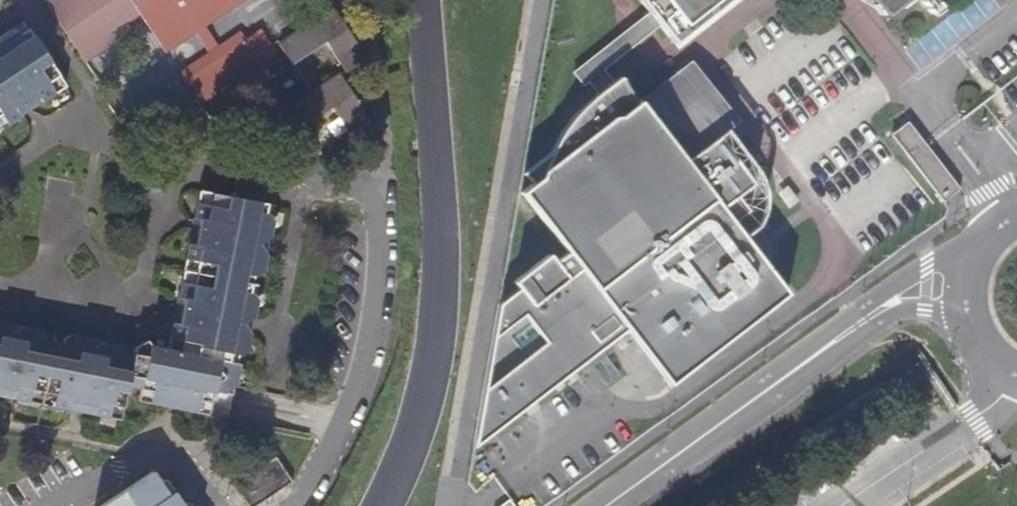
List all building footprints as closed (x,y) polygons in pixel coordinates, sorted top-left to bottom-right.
[(85,60),(131,31),(125,22),(140,12),(166,51),(195,32),(208,53),(181,71),(202,104),(276,53),(261,29),(246,39),(241,32),(219,46),(205,25),(242,0),(45,0),(85,60)] [(650,11),(598,51),(606,62),(658,22),(677,45),(734,0),(641,0),(650,11)] [(887,19),(910,0),(872,0),(887,19)] [(280,44),(293,63),(327,42),(349,72),(368,59),(334,9),(280,44)] [(65,87),(26,30),(21,32),(11,30),(0,36),(0,45),(1,47),(0,48),(0,130),(65,87)] [(787,295),(639,104),(622,75),(615,81),(602,65),(606,62),(598,51),(574,69),(582,80),(588,75),(601,92),(586,103),(578,112),(568,125),(555,144),(547,160),(541,176),(521,191),(567,251),(555,261),(549,254),(514,281),(519,288),(499,304),(487,372),(474,447),(627,330),(670,385),(685,374),(692,365),(702,354),(716,341),(725,334),(737,325),(753,315),(774,305),(787,295)] [(739,124),(692,63),(681,71),(728,132),(739,124)] [(728,132),(681,71),(639,104),(787,295),(789,294),(744,237),(758,226),(761,221),(764,212),(766,206),(766,193),(763,181),(758,172),(728,132)] [(286,109),(300,130),(333,108),(353,136),(371,123),(338,75),(286,109)] [(893,135),(945,202),(960,190),(909,123),(893,135)] [(289,159),(287,166),(300,169),(301,162),(296,157),(289,159)] [(121,419),(128,386),(142,388),(140,400),(209,413),(214,389),(233,392),(237,374),(232,373),(233,363),(238,363),(249,352),(251,339),(237,336),(239,326),(244,327),(256,321),(259,301),(253,294),(249,293),(251,277),(257,278),(266,272),(268,260),(251,257),(254,243),(264,244),(272,239),(275,221),(271,215),(265,214),(267,205),(200,191),(165,348),(151,345),(148,341),(135,349),(133,355),(127,354),(121,344),(106,341),(104,352),(94,351),(94,347),(89,338),(71,334),(63,339),(63,342),(46,339),(42,328),(27,325),(25,339),(15,337),(9,321),(0,320),(0,395),(121,419)] [(268,260),(272,239),(264,244),(254,243),(251,257),(268,260)] [(27,325),(9,321),(15,337),(25,339),(27,325)] [(251,339),(256,321),(244,327),(239,326),(237,336),(251,339)] [(106,341),(89,338),(94,347),(94,351),(104,352),(106,341)] [(237,485),(250,505),(259,505),(295,483),(278,458),(237,485)] [(173,494),(168,498),(151,474),(104,505),(181,505),(173,494)] [(509,497),(496,505),(515,505),(509,497)]
